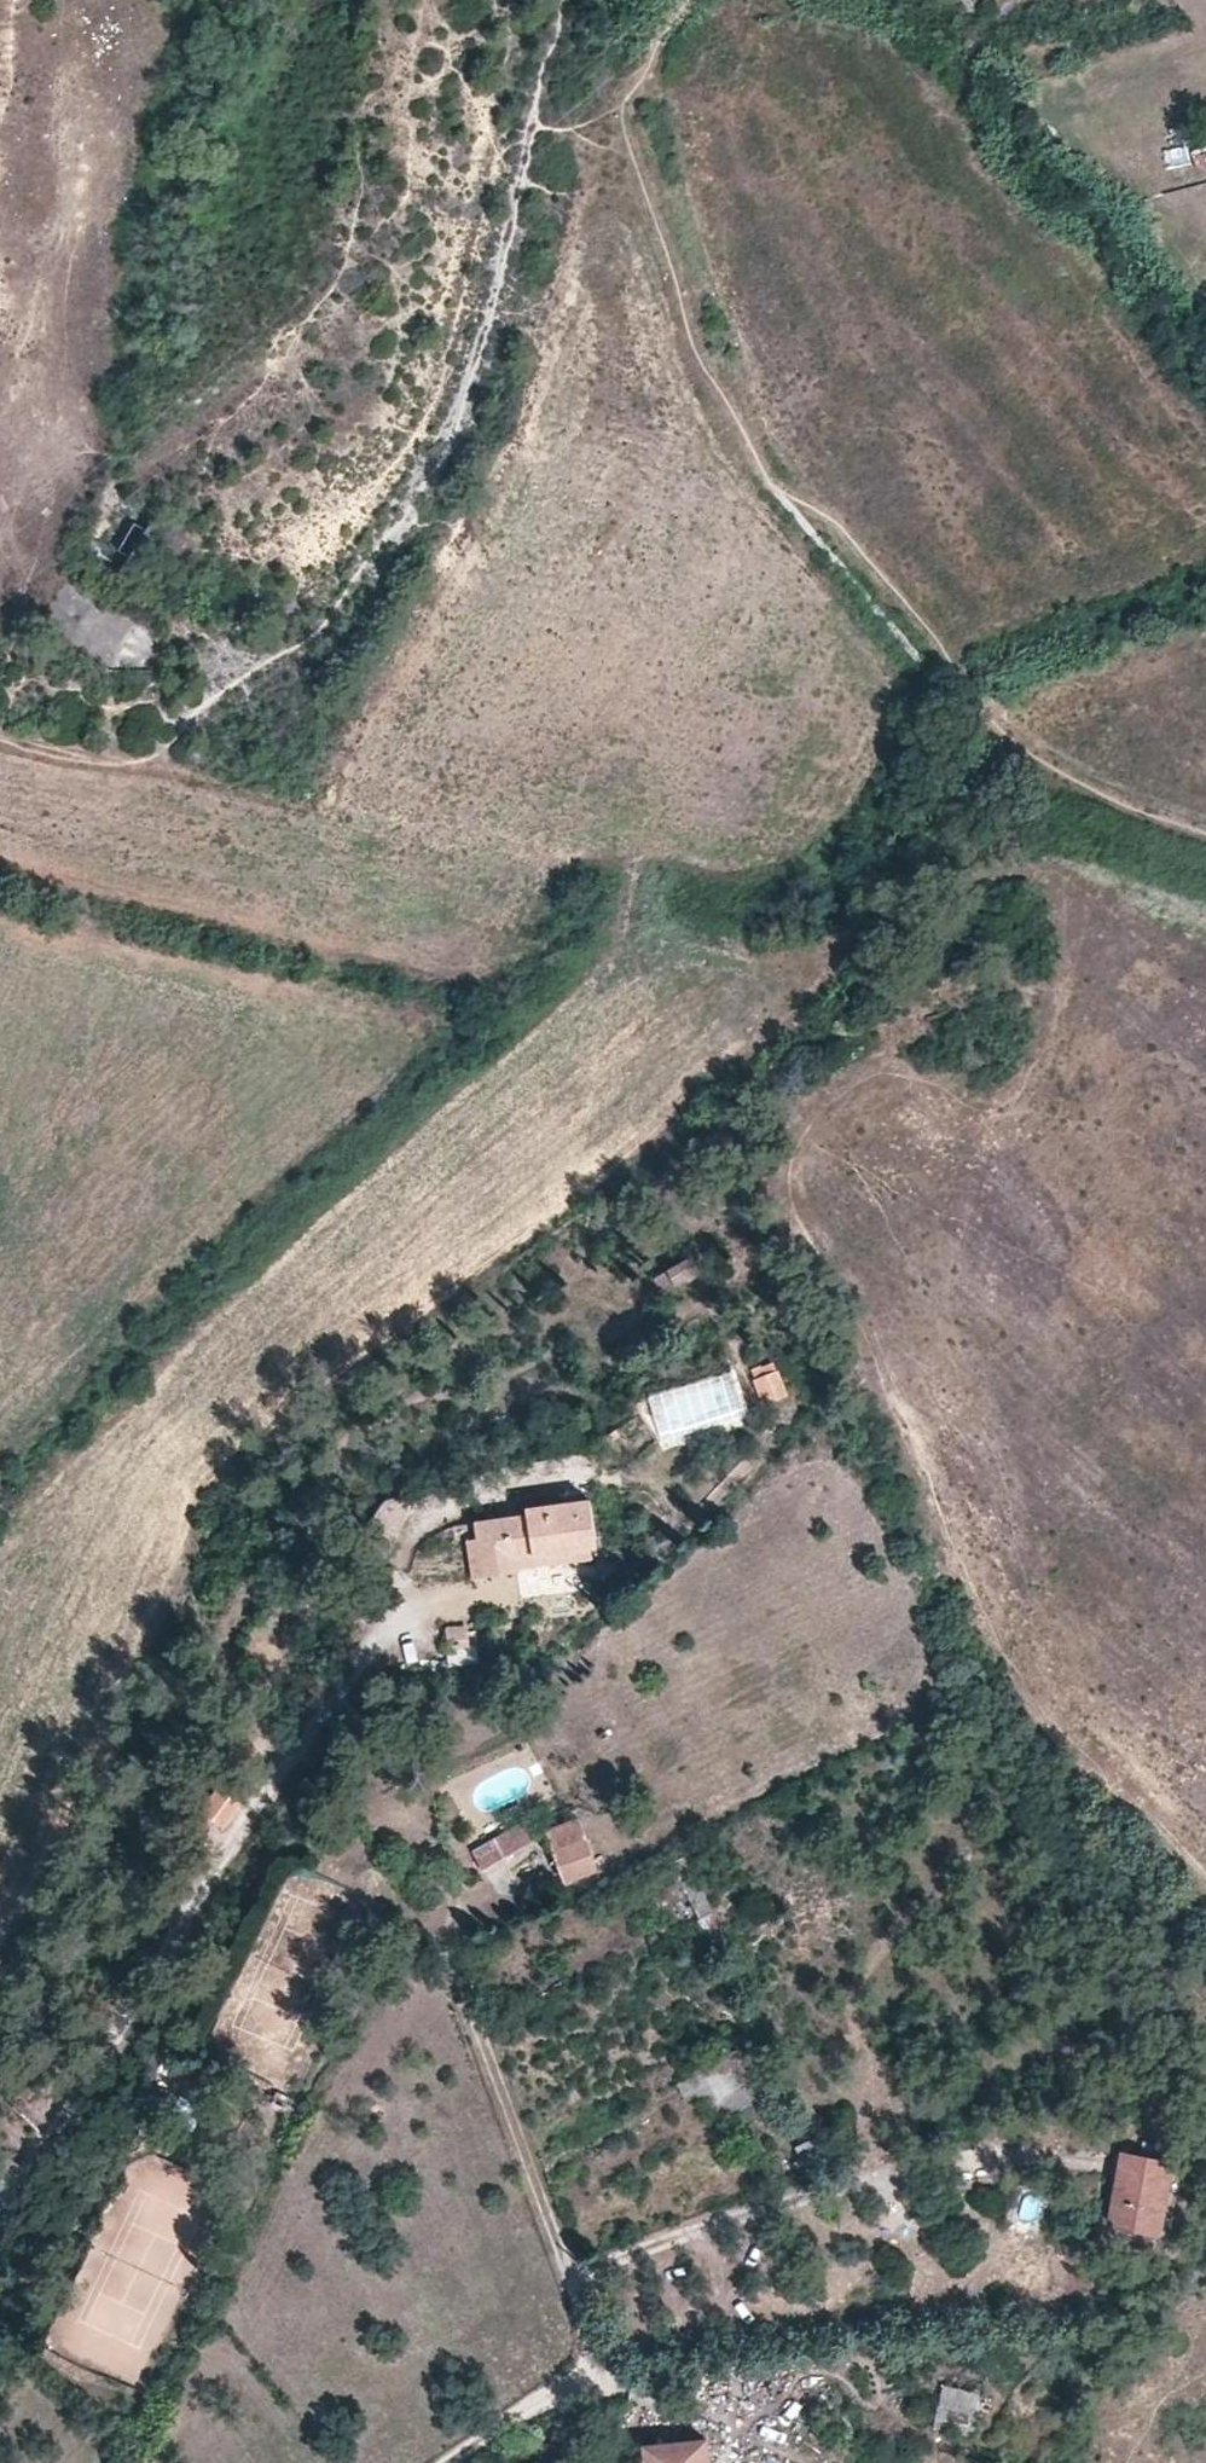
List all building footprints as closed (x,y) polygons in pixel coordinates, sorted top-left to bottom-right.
[(687,1255),(665,1271),(672,1282),(696,1266),(687,1255)] [(750,1378),(761,1405),(787,1394),(776,1367),(750,1378)] [(521,1552),(596,1536),(588,1490),(524,1503),(524,1509),(471,1520),(472,1523),(475,1538),(481,1574),(523,1565),(523,1562),(521,1552)] [(598,1546),(596,1536),(521,1552),(523,1562),(548,1556),(598,1546)] [(469,1577),(481,1574),(475,1538),(462,1540),(469,1577)] [(467,1646),(464,1624),(443,1626),(445,1648),(467,1646)] [(208,1787),(198,1818),(229,1828),(239,1797),(208,1787)] [(593,1864),(577,1816),(546,1829),(554,1852),(563,1876),(593,1864)] [(485,1870),(536,1838),(523,1820),(474,1851),(485,1870)] [(1157,2226),(1170,2156),(1121,2148),(1117,2170),(1108,2217),(1157,2226)] [(978,2387),(941,2380),(937,2401),(936,2401),(932,2423),(953,2427),(972,2432),(976,2413),(975,2411),(978,2387)] [(701,2436),(668,2439),(641,2441),(643,2462),(704,2462),(701,2436)]
